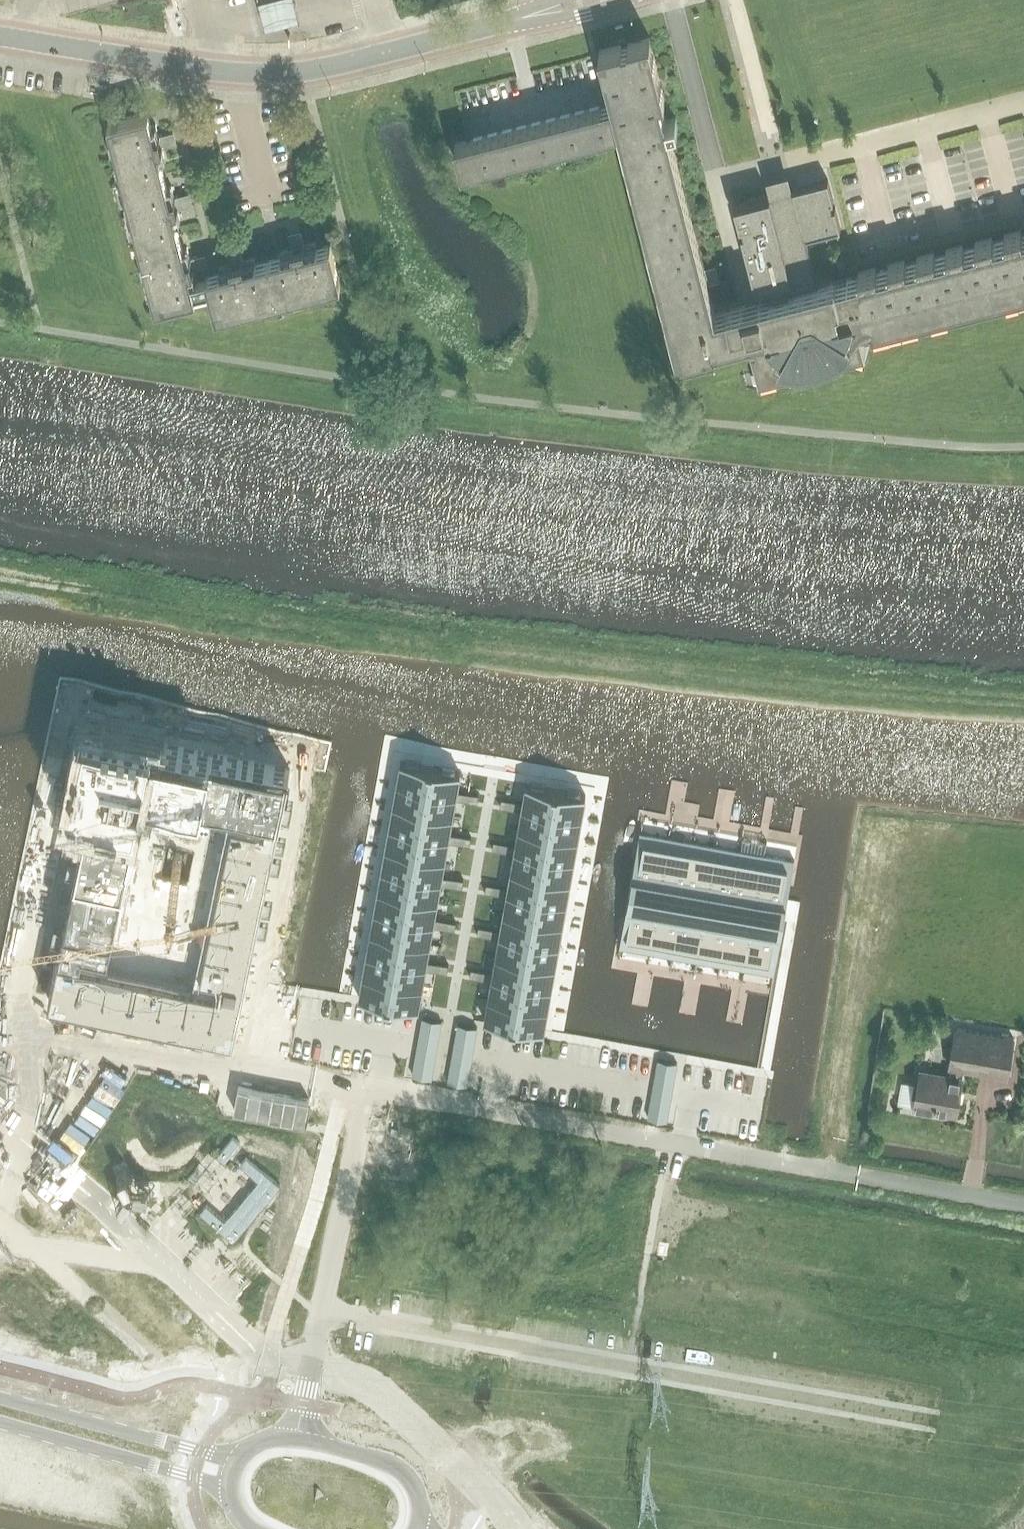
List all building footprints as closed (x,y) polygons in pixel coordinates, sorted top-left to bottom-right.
[(260,5),(264,23),(265,27),(299,19),(297,14),(294,0),(258,0),(260,5)] [(454,143),(454,145),(455,145),(457,149),(456,150),(461,171),(463,171),(609,134),(608,130),(619,127),(677,357),(678,360),(716,350),(715,345),(750,336),(759,371),(753,372),(753,373),(755,373),(756,379),(772,383),(772,385),(773,385),(778,367),(800,361),(802,367),(818,372),(818,373),(819,374),(824,355),(845,350),(847,356),(863,360),(863,362),(864,362),(869,342),(865,343),(860,325),(870,322),(872,327),(866,328),(880,343),(881,342),(880,341),(892,329),(891,323),(1023,289),(1023,235),(1022,235),(1021,231),(1004,235),(1005,240),(993,243),(992,239),(975,243),(976,247),(964,250),(963,246),(946,250),(947,255),(934,258),(933,254),(916,258),(918,262),(906,265),(904,261),(887,266),(888,270),(876,273),(875,269),(857,274),(857,277),(851,279),(848,279),(846,279),(846,280),(836,283),(834,278),(818,282),(807,236),(840,228),(835,207),(833,200),(828,179),(798,187),(793,188),(780,192),(769,195),(734,203),(756,287),(768,283),(773,299),(761,302),(761,301),(759,302),(743,306),(742,306),(742,307),(731,310),(731,309),(729,309),(730,310),(715,313),(667,127),(677,125),(675,116),(665,119),(664,112),(663,112),(659,98),(665,97),(662,83),(661,83),(657,67),(654,54),(654,53),(650,38),(651,38),(650,37),(628,43),(628,45),(622,47),(622,44),(599,50),(599,51),(600,51),(604,66),(607,78),(607,80),(612,95),(611,96),(614,109),(603,112),(602,106),(454,143)] [(164,173),(161,160),(165,159),(162,147),(173,144),(170,136),(165,137),(161,135),(158,135),(156,125),(152,126),(149,113),(149,111),(118,119),(118,118),(112,120),(108,121),(108,124),(109,123),(124,183),(164,173)] [(180,235),(176,221),(180,220),(177,208),(188,206),(186,197),(181,198),(177,196),(174,197),(172,186),(167,187),(164,173),(124,183),(140,245),(180,235)] [(278,298),(338,282),(339,283),(340,282),(340,279),(338,272),(330,243),(328,244),(317,247),(316,243),(304,246),(301,234),(292,236),(294,242),(292,245),(293,249),(282,252),(283,256),(268,260),(278,298)] [(140,245),(156,305),(155,305),(155,307),(160,306),(166,305),(166,304),(196,296),(196,294),(210,291),(207,278),(196,281),(193,270),(204,267),(202,258),(197,260),(193,258),(190,258),(187,247),(183,248),(180,235),(140,245)] [(268,260),(256,263),(255,259),(243,262),(240,250),(231,252),(233,258),(231,261),(231,265),(220,267),(221,272),(208,275),(206,275),(207,278),(210,291),(214,305),(215,311),(216,310),(217,314),(218,314),(218,313),(278,298),(268,260)] [(248,308),(252,320),(259,318),(256,306),(248,308)] [(154,741),(155,736),(86,721),(69,802),(89,806),(48,1000),(234,1038),(290,770),(154,741)] [(401,762),(397,784),(427,789),(430,767),(419,765),(420,762),(407,760),(406,763),(401,762)] [(430,767),(427,789),(456,795),(457,791),(460,772),(455,771),(455,769),(442,766),(442,769),(430,767)] [(523,803),(522,806),(552,811),(556,789),(545,787),(545,784),(532,782),(531,785),(526,784),(523,803)] [(397,784),(393,805),(423,811),(427,789),(397,784)] [(556,789),(552,811),(582,817),(586,794),(580,793),(581,791),(568,788),(567,791),(556,789)] [(427,789),(423,811),(452,816),(455,799),(456,795),(427,789)] [(456,795),(455,799),(466,801),(468,793),(457,791),(456,795)] [(468,793),(466,801),(477,803),(479,795),(468,793)] [(501,799),(500,807),(511,809),(512,801),(501,799)] [(512,801),(511,809),(521,811),(522,806),(523,803),(512,801)] [(393,805),(389,827),(419,832),(423,811),(393,805)] [(521,811),(518,828),(548,833),(552,811),(522,806),(521,811)] [(423,811),(419,832),(449,837),(449,833),(452,816),(423,811)] [(552,811),(548,833),(578,838),(582,817),(552,811)] [(389,827),(385,848),(415,853),(419,832),(389,827)] [(515,845),(515,849),(544,854),(548,833),(518,828),(515,845)] [(419,832),(415,853),(445,859),(448,841),(449,837),(419,832)] [(640,832),(632,878),(634,878),(634,877),(662,882),(670,837),(640,832)] [(449,837),(448,841),(459,843),(460,835),(449,833),(449,837)] [(548,833),(544,854),(574,859),(578,838),(548,833)] [(460,835),(459,843),(470,845),(471,837),(460,835)] [(670,837),(662,882),(685,886),(693,842),(670,837)] [(493,841),(492,850),(503,852),(504,843),(493,841)] [(693,842),(685,886),(709,890),(717,846),(693,842)] [(504,843),(503,852),(514,853),(515,849),(515,845),(504,843)] [(717,846),(709,890),(733,895),(741,850),(717,846)] [(385,848),(382,869),(411,875),(415,853),(385,848)] [(514,853),(511,870),(541,876),(544,854),(515,849),(514,853)] [(741,850),(733,895),(756,899),(764,854),(741,850)] [(415,853),(411,875),(441,880),(442,876),(445,859),(415,853)] [(544,854),(541,876),(570,881),(574,859),(544,854)] [(764,854),(756,899),(784,904),(784,905),(786,905),(787,901),(794,860),(764,854)] [(382,869),(378,891),(408,896),(411,875),(382,869)] [(508,888),(507,892),(537,897),(541,876),(511,870),(508,888)] [(411,875),(408,896),(437,901),(440,884),(441,880),(411,875)] [(441,880),(440,884),(451,886),(453,878),(442,876),(441,880)] [(541,876),(537,897),(566,902),(570,881),(541,876)] [(632,878),(628,901),(630,901),(630,902),(657,907),(681,911),(705,916),(728,920),(752,924),(780,929),(780,928),(782,928),(784,917),(786,905),(784,905),(784,904),(756,899),(733,895),(709,890),(685,886),(662,882),(634,877),(634,878),(632,878)] [(453,878),(451,886),(462,888),(463,880),(453,878)] [(486,884),(485,892),(495,894),(497,886),(486,884)] [(497,886),(495,894),(506,896),(507,892),(508,888),(497,886)] [(378,891),(374,912),(404,917),(408,896),(378,891)] [(506,896),(503,913),(533,918),(537,897),(507,892),(506,896)] [(408,896),(404,917),(433,923),(434,918),(437,901),(408,896)] [(537,897),(533,918),(563,924),(566,902),(537,897)] [(628,901),(620,946),(649,952),(657,907),(630,902),(630,901),(628,901)] [(657,907),(649,952),(673,956),(681,911),(657,907)] [(681,911),(673,956),(697,960),(705,916),(681,911)] [(374,912),(370,933),(400,939),(404,917),(374,912)] [(500,930),(500,934),(529,940),(533,918),(503,913),(500,930)] [(705,916),(697,960),(720,964),(728,920),(705,916)] [(404,917),(400,939),(430,944),(433,926),(433,923),(404,917)] [(433,923),(433,926),(444,928),(445,920),(434,918),(433,923)] [(533,918),(529,940),(559,945),(563,924),(533,918)] [(445,920),(444,928),(455,930),(456,922),(445,920)] [(728,920),(720,964),(744,968),(752,924),(728,920)] [(752,924),(744,968),(774,974),(782,928),(780,928),(780,929),(752,924)] [(478,926),(477,935),(488,936),(489,928),(478,926)] [(489,928),(488,936),(499,938),(500,934),(500,930),(489,928)] [(370,933),(367,955),(396,960),(400,939),(370,933)] [(499,938),(496,956),(525,961),(529,940),(500,934),(499,938)] [(400,939),(396,960),(426,965),(427,961),(430,944),(400,939)] [(529,940),(525,961),(555,966),(559,945),(529,940)] [(367,955),(363,976),(392,981),(396,960),(367,955)] [(493,973),(492,977),(522,982),(525,961),(496,956),(493,973)] [(396,960),(392,981),(422,987),(425,969),(426,965),(396,960)] [(426,965),(425,969),(436,971),(437,963),(427,961),(426,965)] [(525,961),(522,982),(551,988),(555,966),(525,961)] [(437,963),(436,971),(447,973),(448,965),(437,963)] [(471,969),(469,977),(480,979),(482,971),(471,969)] [(482,971),(480,979),(491,981),(492,977),(493,973),(482,971)] [(363,976),(359,998),(388,1004),(392,981),(363,976)] [(491,981),(488,998),(518,1004),(522,982),(492,977),(491,981)] [(392,981),(388,1004),(418,1009),(422,987),(392,981)] [(522,982),(518,1004),(547,1009),(551,988),(522,982)] [(488,998),(484,1021),(514,1026),(518,1004),(488,998)] [(518,1004),(514,1026),(544,1031),(547,1009),(518,1004)] [(423,1018),(421,1028),(430,1030),(432,1020),(423,1018)] [(432,1020),(430,1030),(439,1031),(441,1021),(432,1020)] [(458,1024),(457,1034),(466,1036),(467,1026),(458,1024)] [(467,1026),(466,1036),(475,1037),(477,1028),(467,1026)] [(421,1028),(419,1038),(428,1039),(430,1030),(421,1028)] [(1006,1077),(1013,1037),(956,1028),(950,1067),(951,1067),(949,1077),(920,1072),(914,1106),(917,1106),(917,1109),(933,1112),(933,1109),(956,1113),(962,1079),(961,1079),(963,1069),(986,1073),(1006,1077)] [(430,1030),(428,1039),(438,1041),(439,1031),(430,1030)] [(457,1034),(455,1044),(464,1045),(466,1036),(457,1034)] [(466,1036),(464,1045),(473,1047),(475,1037),(466,1036)] [(419,1038),(418,1047),(427,1049),(428,1039),(419,1038)] [(428,1039),(427,1049),(436,1050),(438,1041),(428,1039)] [(455,1044),(453,1053),(462,1055),(464,1045),(455,1044)] [(464,1045),(462,1055),(472,1057),(473,1047),(464,1045)] [(418,1047),(416,1057),(425,1058),(427,1049),(418,1047)] [(427,1049),(425,1058),(434,1060),(436,1050),(427,1049)] [(453,1053),(451,1063),(461,1065),(462,1055),(453,1053)] [(462,1055),(461,1065),(470,1066),(472,1057),(462,1055)] [(416,1057),(414,1066),(423,1068),(425,1058),(416,1057)] [(425,1058),(423,1068),(433,1070),(434,1060),(425,1058)] [(658,1060),(657,1070),(666,1072),(667,1062),(658,1060)] [(667,1062),(666,1072),(675,1073),(677,1063),(667,1062)] [(451,1063),(450,1073),(459,1074),(461,1065),(451,1063)] [(461,1065),(459,1074),(468,1076),(470,1066),(461,1065)] [(414,1066),(412,1076),(422,1078),(423,1068),(414,1066)] [(423,1068),(422,1078),(431,1079),(433,1070),(423,1068)] [(657,1070),(655,1079),(664,1081),(666,1072),(657,1070)] [(666,1072),(664,1081),(673,1083),(675,1073),(666,1072)] [(450,1073),(448,1082),(457,1084),(459,1074),(450,1073)] [(459,1074),(457,1084),(466,1086),(468,1076),(459,1074)] [(655,1079),(653,1089),(662,1091),(664,1081),(655,1079)] [(664,1081),(662,1091),(671,1092),(673,1083),(664,1081)] [(653,1089),(652,1099),(661,1100),(662,1091),(653,1089)] [(662,1091),(661,1100),(670,1102),(671,1092),(662,1091)] [(652,1099),(650,1108),(659,1110),(661,1100),(652,1099)] [(661,1100),(659,1110),(668,1111),(670,1102),(661,1100)] [(650,1108),(648,1118),(657,1120),(659,1110),(650,1108)] [(659,1110),(657,1120),(666,1121),(668,1111),(659,1110)] [(206,1205),(200,1212),(233,1241),(249,1223),(266,1202),(280,1185),(246,1157),(240,1165),(259,1180),(252,1188),(234,1210),(225,1221),(206,1205)]
